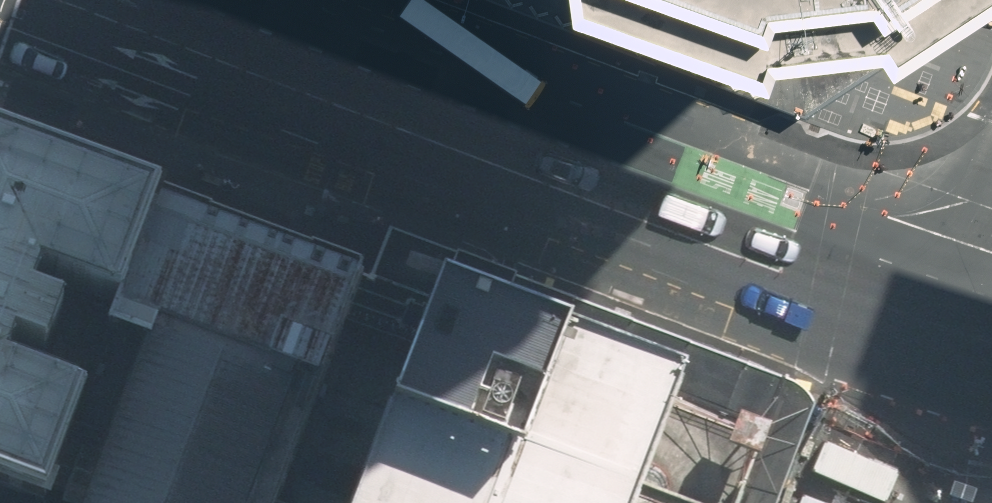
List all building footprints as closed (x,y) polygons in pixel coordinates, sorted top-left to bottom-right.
[(729,69),(880,123),(954,78),(951,49),(964,41),(961,0),(535,0),(729,69)] [(37,495),(42,482),(61,433),(75,396),(1,368),(10,343),(47,357),(65,311),(34,299),(40,282),(114,310),(156,201),(0,142),(0,481),(37,495)] [(114,310),(104,339),(144,354),(108,450),(61,433),(42,482),(89,499),(88,502),(245,502),(291,379),(315,388),(357,276),(156,201),(114,310)] [(820,424),(814,402),(802,388),(388,229),(369,280),(758,427),(730,502),(791,502),(820,424)] [(758,427),(369,280),(357,276),(315,388),(274,502),(730,502),(758,427)]
